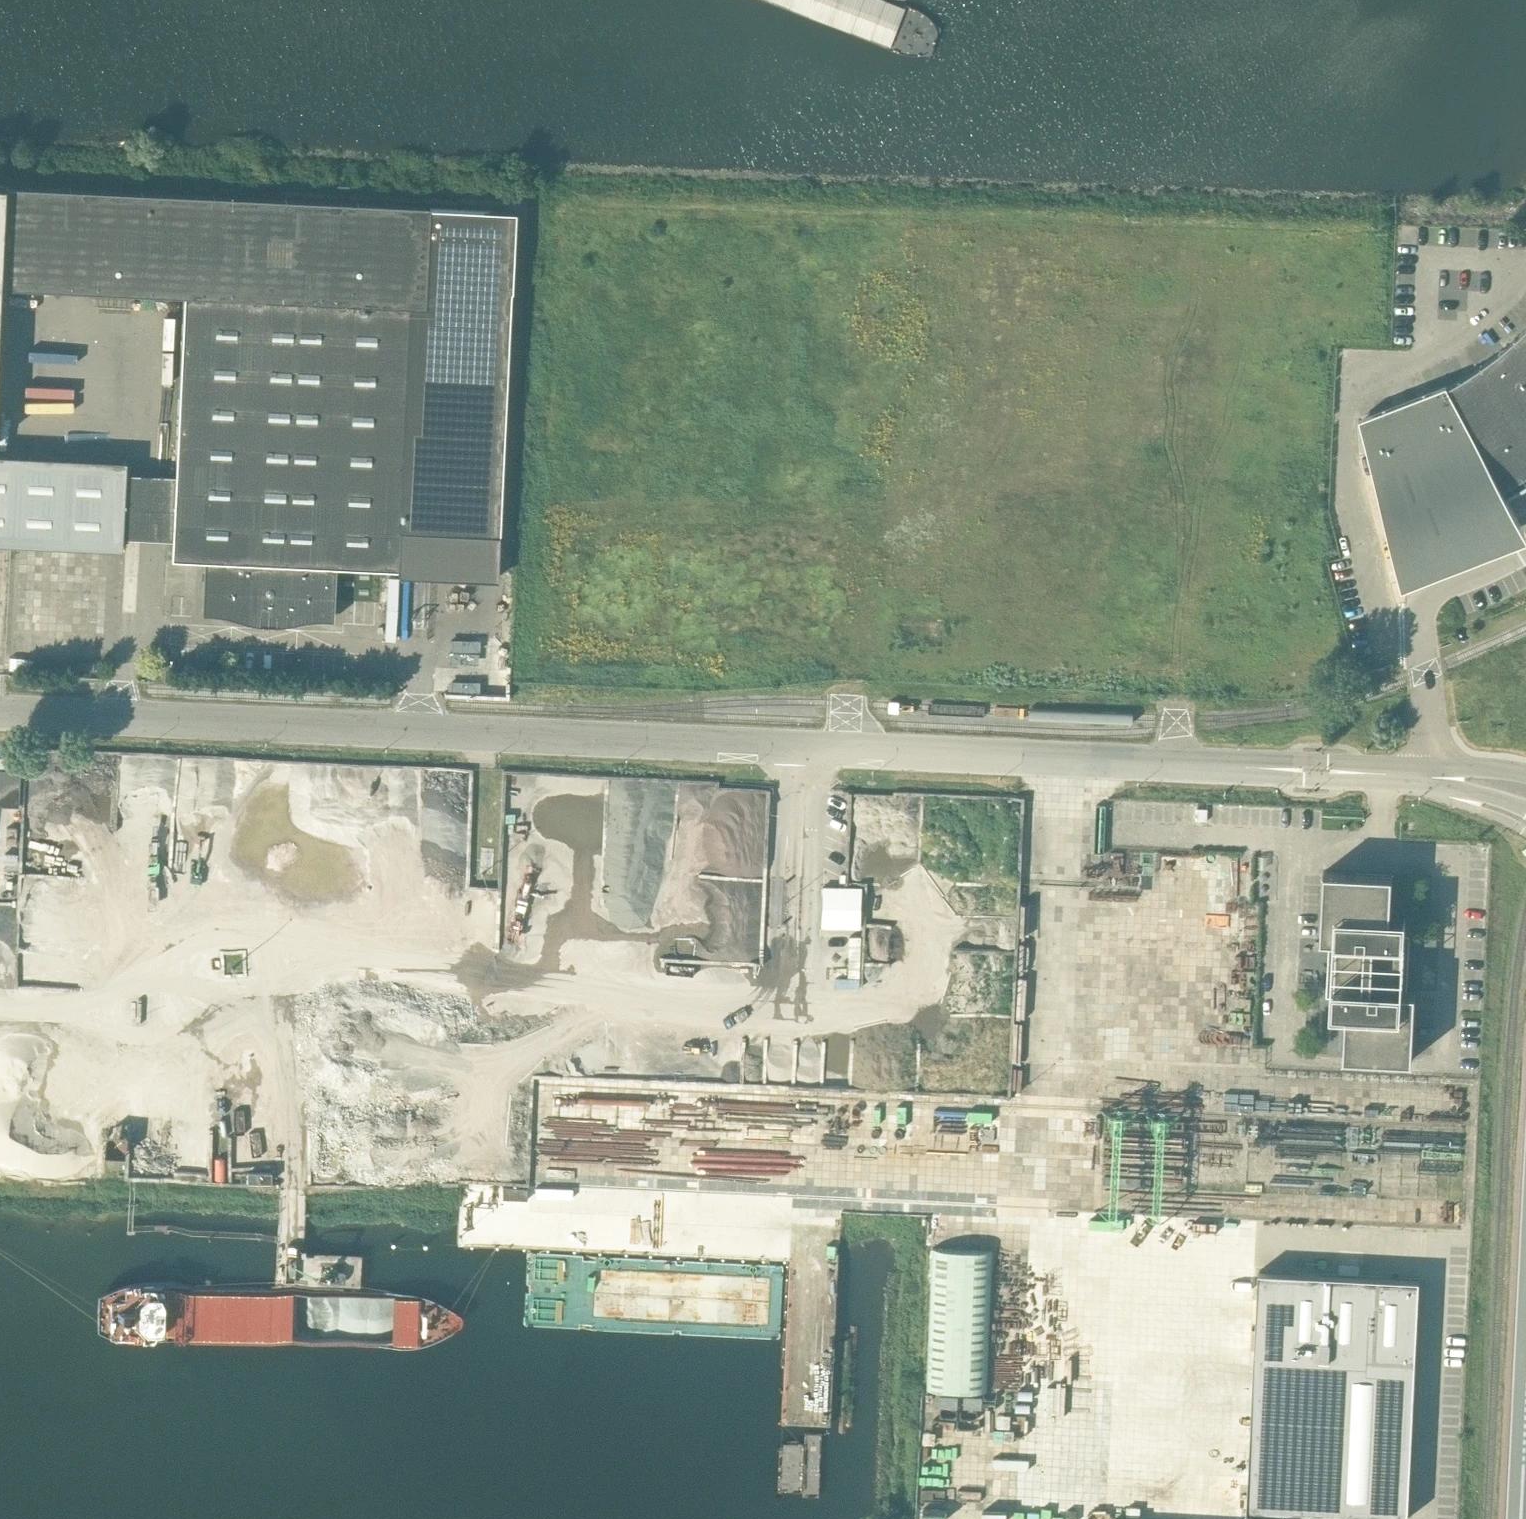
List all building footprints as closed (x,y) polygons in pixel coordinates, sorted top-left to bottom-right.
[(183,294),(175,475),(172,538),(171,557),(205,559),(202,613),(211,613),(216,614),(224,615),(232,617),(240,619),(248,622),(256,623),(264,624),(269,624),(277,624),(286,624),(295,622),(302,620),(308,619),(316,619),(324,619),(333,619),(335,565),(397,568),(399,529),(420,530),(421,511),(400,509),(403,447),(424,448),(425,429),(404,428),(407,367),(428,368),(429,349),(408,347),(410,305),(424,306),(428,234),(514,238),(515,211),(429,207),(429,206),(0,186),(0,285),(183,294)] [(1485,363),(1525,425),(1525,328),(1515,338),(1499,352),(1485,363)] [(1445,388),(1494,493),(1503,488),(1506,495),(1524,485),(1525,483),(1525,425),(1485,363),(1481,366),(1464,377),(1448,386),(1445,388)] [(1447,384),(1360,418),(1400,576),(1524,528),(1506,495),(1503,488),(1494,493),(1445,388),(1448,386),(1447,384)] [(125,472),(126,457),(0,452),(0,544),(121,549),(122,536),(125,472)] [(153,667),(165,668),(166,651),(154,650),(153,667)] [(19,807),(20,771),(0,770),(0,806),(19,807)] [(1401,991),(1401,974),(1403,974),(1404,974),(1405,973),(1406,972),(1407,972),(1407,971),(1408,969),(1408,968),(1408,967),(1408,966),(1408,964),(1407,963),(1406,962),(1406,961),(1404,961),(1403,960),(1402,960),(1404,920),(1390,919),(1393,874),(1325,871),(1321,939),(1337,940),(1333,1011),(1347,1012),(1344,1057),(1412,1060),(1416,992),(1401,991)] [(822,887),(820,927),(861,929),(862,888),(822,887)] [(1056,1241),(949,1237),(944,1397),(1051,1401),(1056,1241)] [(1248,1491),(1247,1511),(1307,1514),(1408,1518),(1415,1370),(1420,1279),(1346,1275),(1259,1271),(1255,1352),(1315,1355),(1311,1425),(1309,1468),(1307,1514),(1247,1511),(1249,1491),(1248,1491)]
